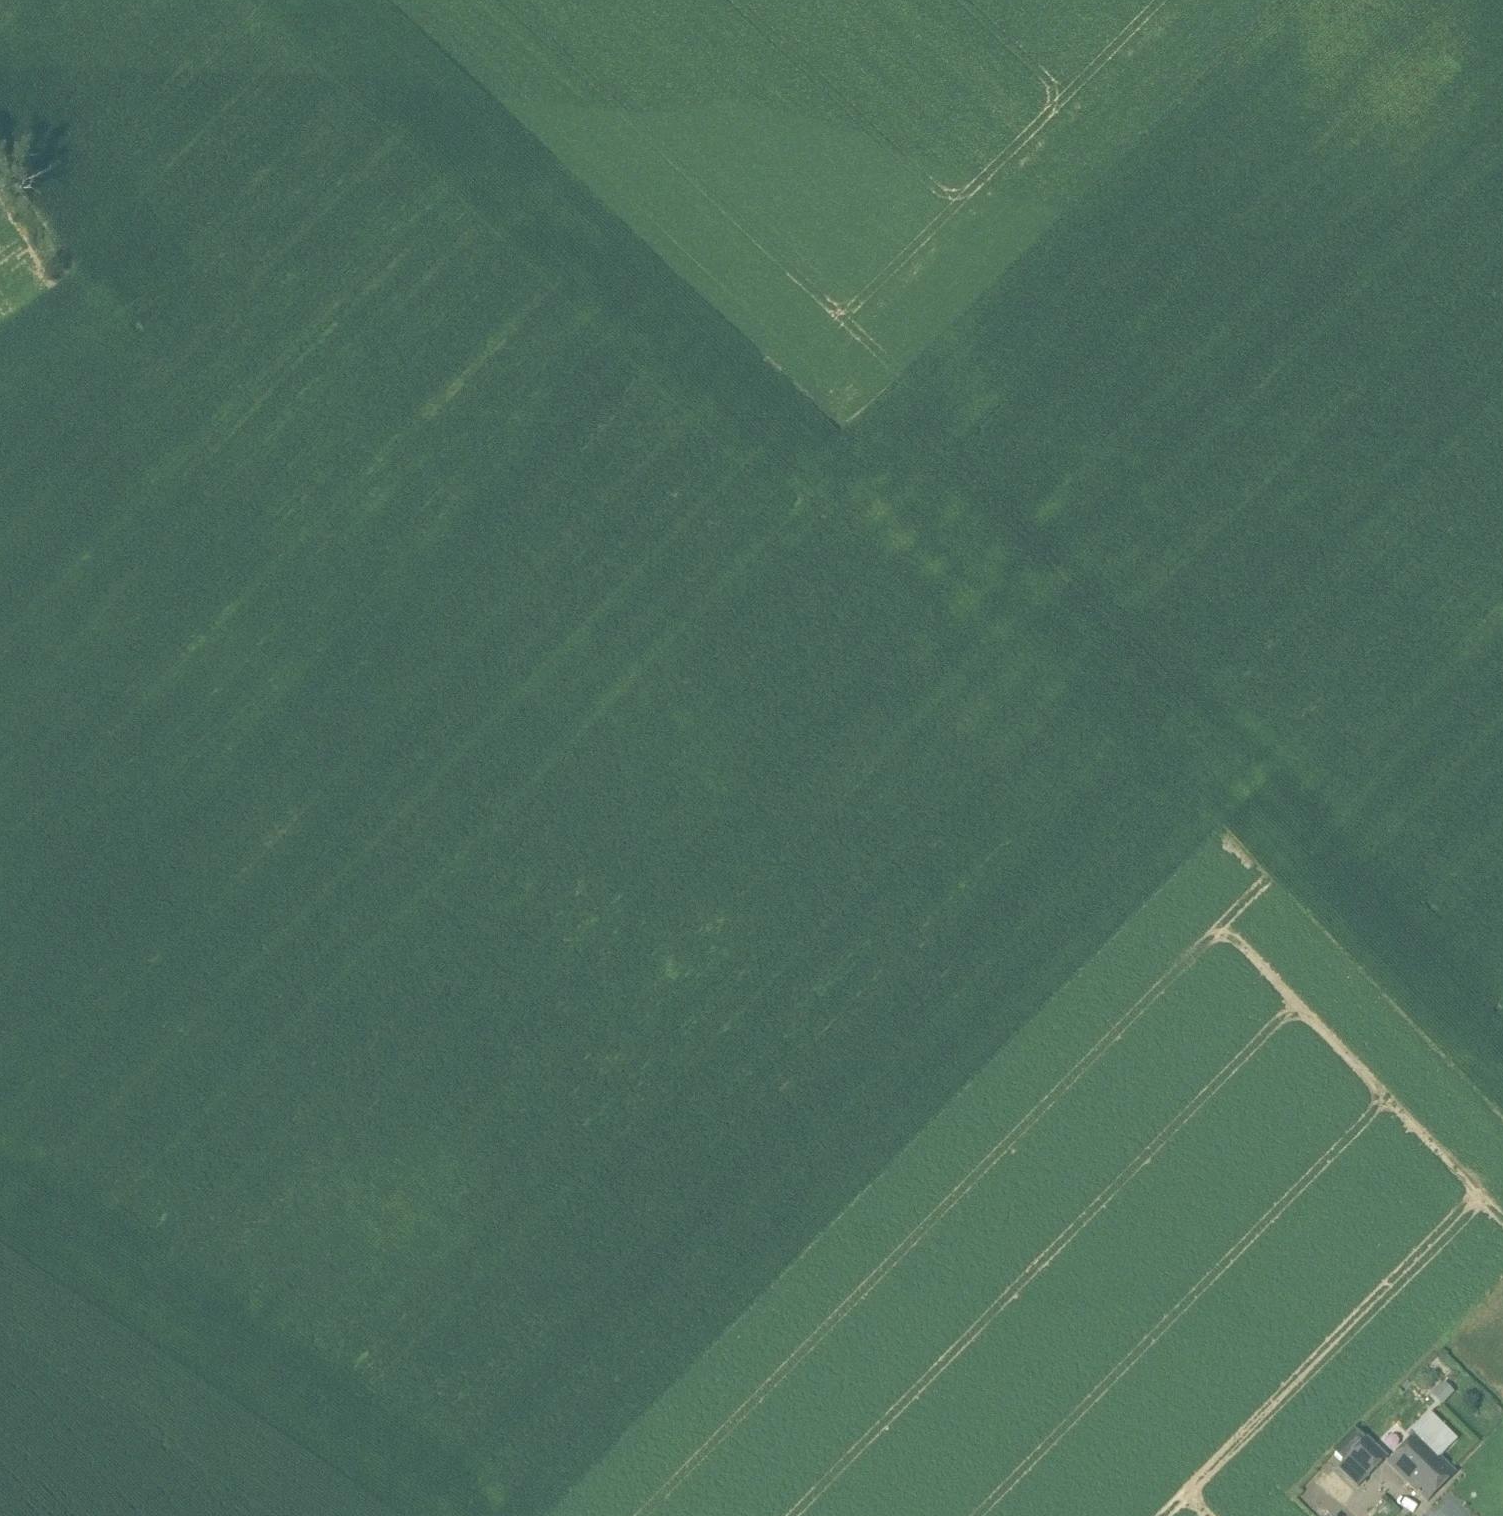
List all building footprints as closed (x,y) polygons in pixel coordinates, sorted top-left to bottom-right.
[(1430,1415),(1410,1435),(1413,1438),(1388,1464),(1419,1494),(1417,1496),(1419,1497),(1420,1496),(1428,1503),(1455,1475),(1439,1459),(1457,1441),(1430,1415)] [(1387,1460),(1366,1439),(1346,1459),(1367,1480),(1387,1460)]
